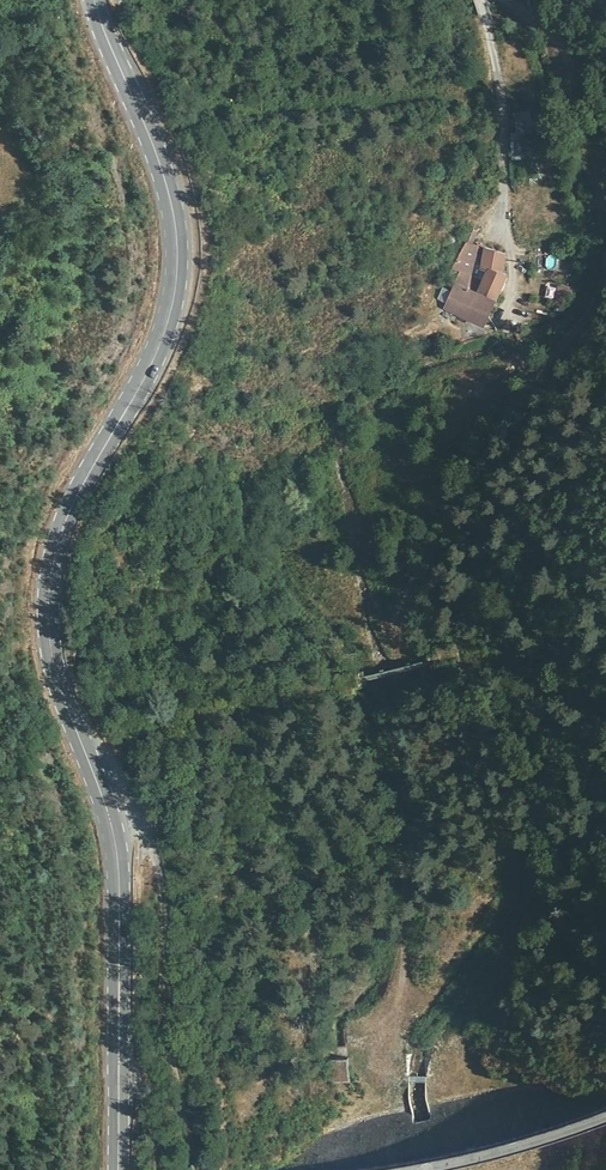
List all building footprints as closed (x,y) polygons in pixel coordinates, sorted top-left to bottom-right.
[(476,243),(466,240),(451,267),(458,270),(469,275),(476,243)] [(458,270),(452,283),(486,297),(493,299),(504,274),(499,270),(504,254),(485,247),(481,268),(487,270),(478,292),(466,286),(469,275),(458,270)] [(486,297),(452,283),(443,304),(483,322),(493,299),(486,297)] [(545,298),(555,299),(556,284),(547,284),(545,298)] [(569,299),(570,285),(557,284),(556,298),(569,299)] [(348,1080),(347,1061),(317,1062),(317,1081),(348,1080)]
